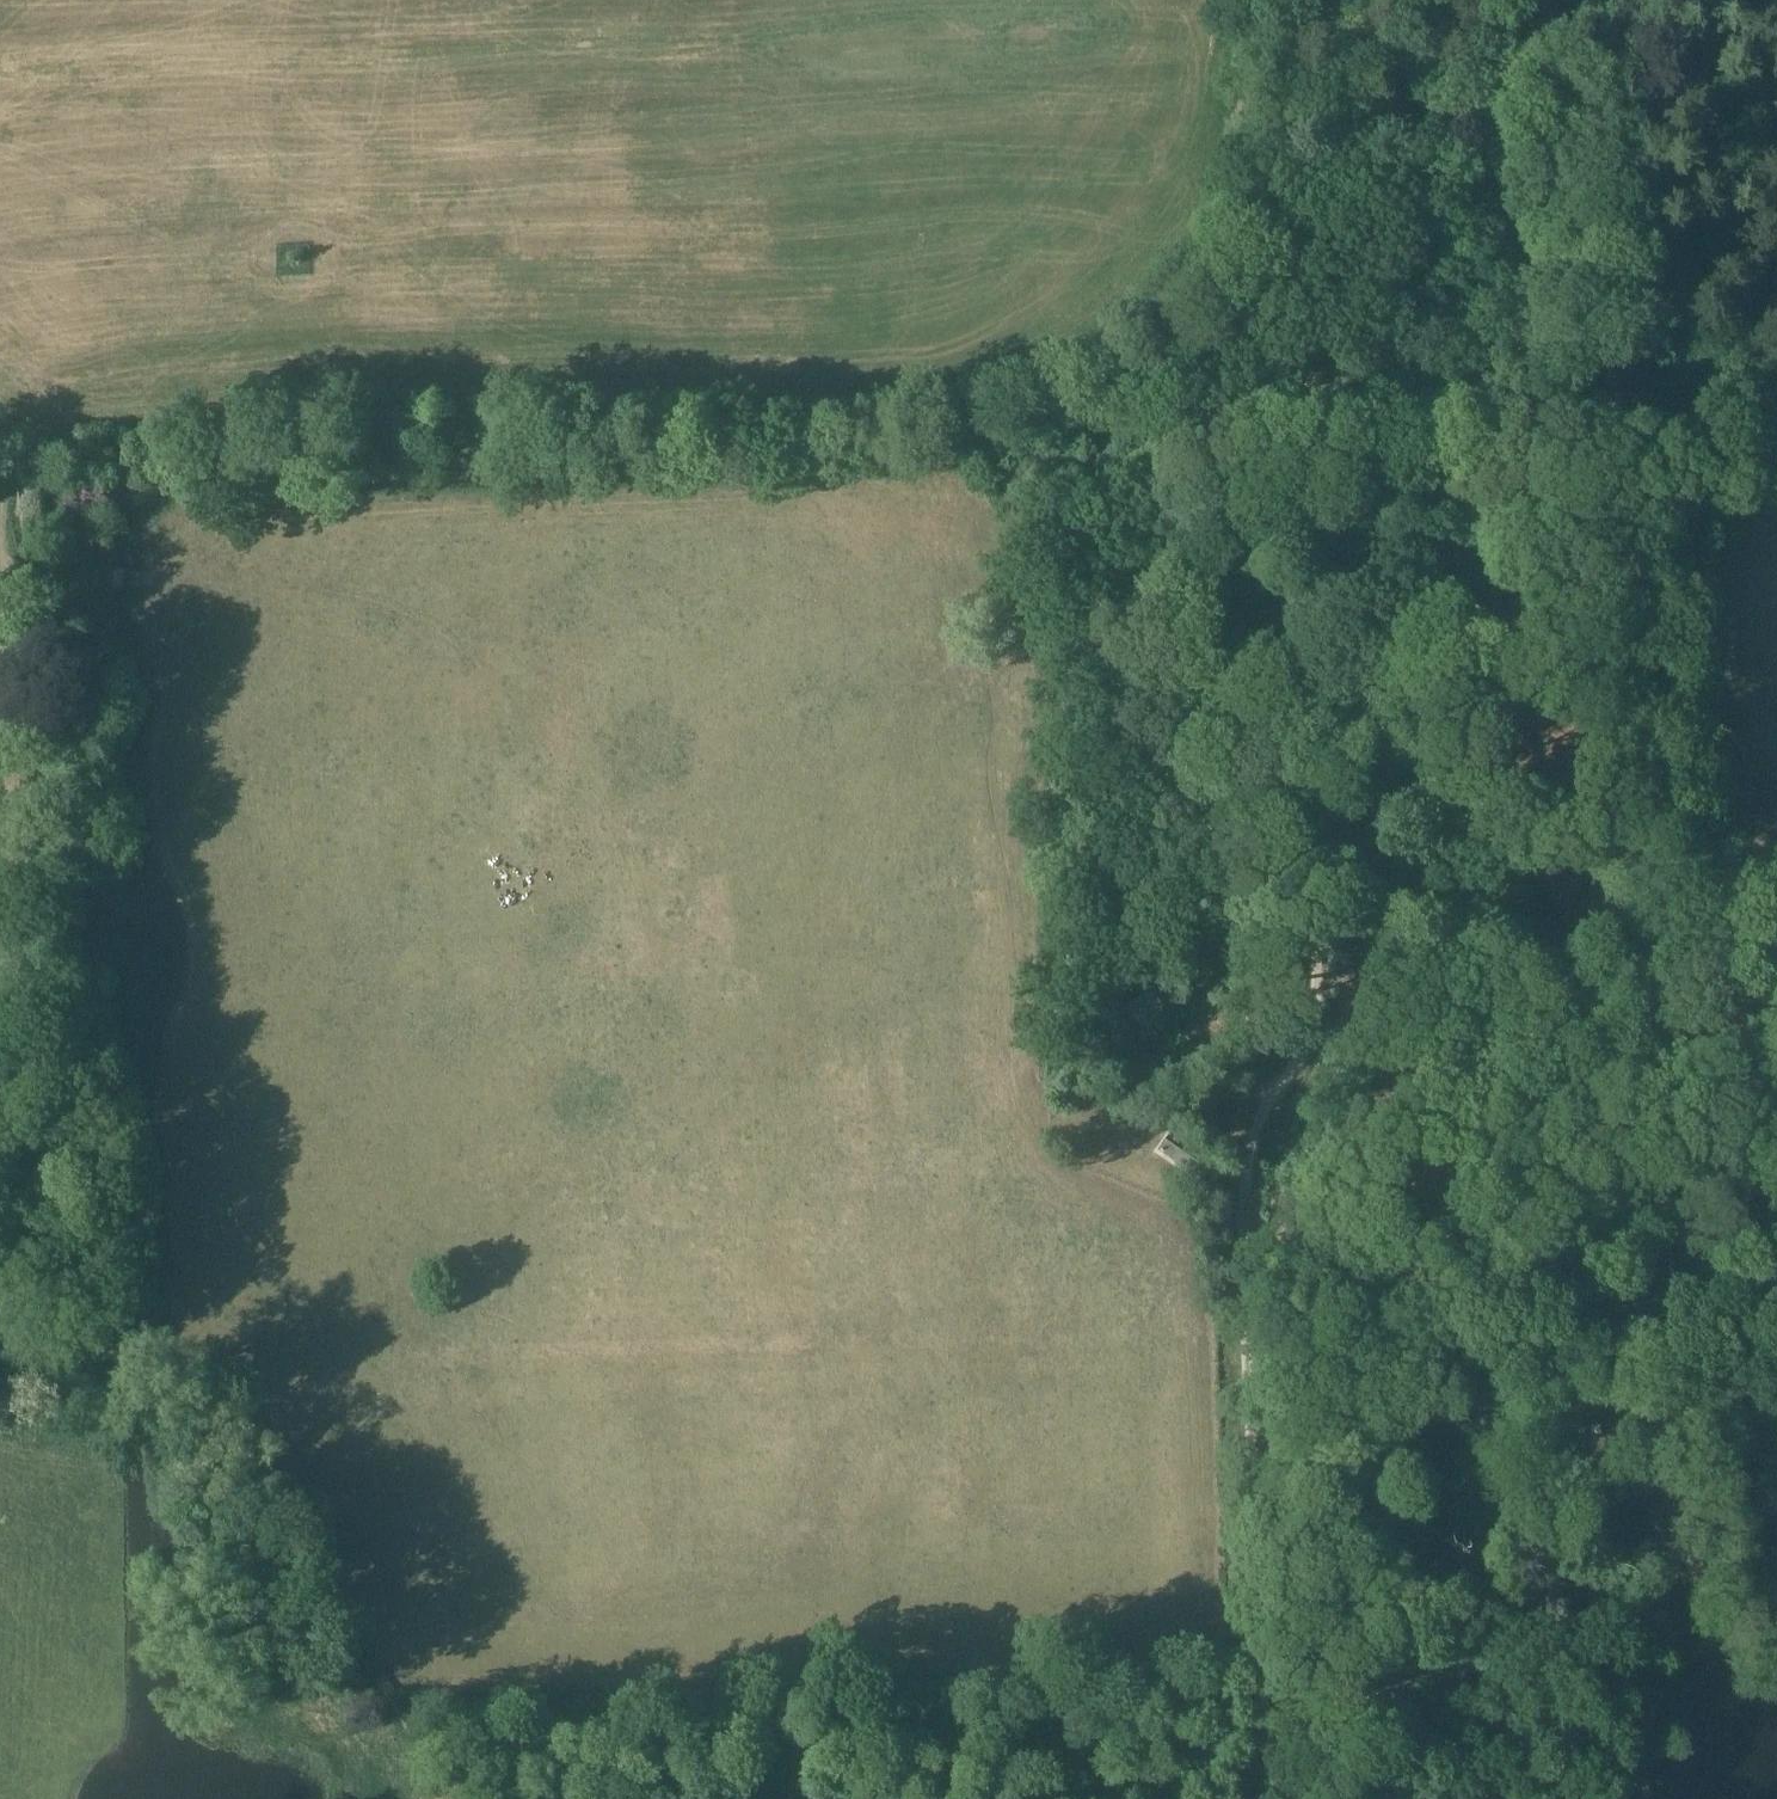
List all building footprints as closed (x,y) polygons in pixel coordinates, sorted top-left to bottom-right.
[(1194,1175),(1207,1155),(1179,1138),(1172,1134),(1160,1153),(1194,1175)]
